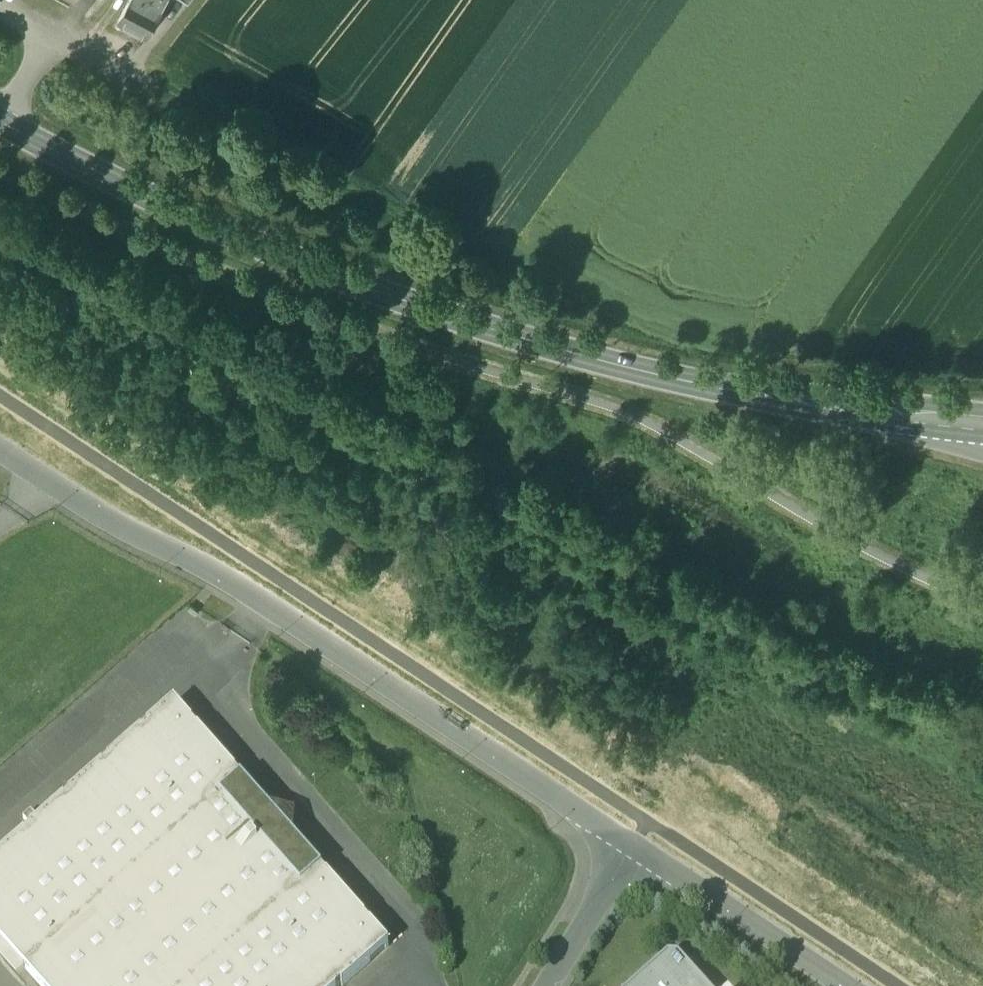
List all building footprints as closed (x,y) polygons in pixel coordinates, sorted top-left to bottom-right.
[(151,0),(129,0),(119,19),(147,34),(162,6),(151,0)] [(174,704),(0,859),(0,943),(38,985),(343,985),(388,946),(174,704)] [(668,957),(636,985),(703,985),(678,958),(668,957)]
